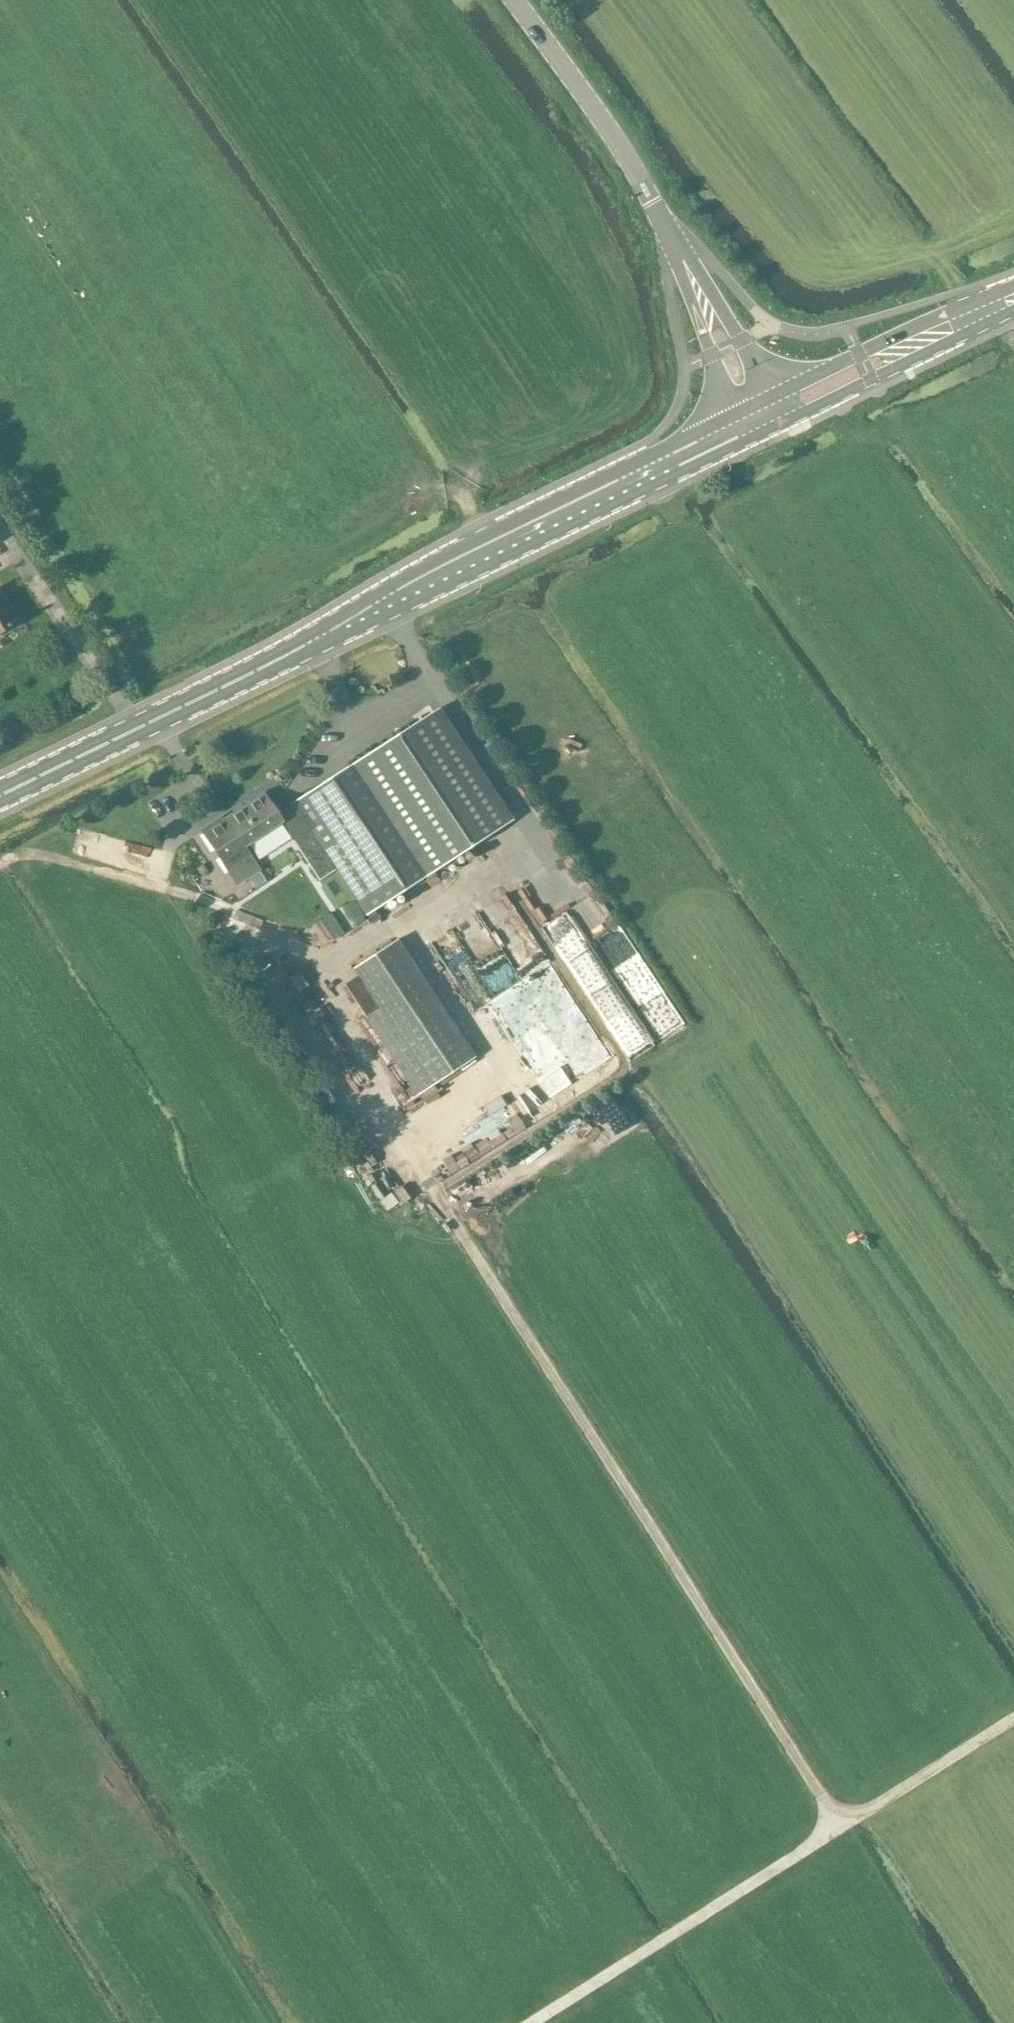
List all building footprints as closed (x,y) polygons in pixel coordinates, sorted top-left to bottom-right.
[(19,621),(0,591),(0,633),(19,621)] [(436,708),(277,814),(281,820),(280,821),(319,880),(337,868),(342,876),(354,895),(367,915),(510,820),(436,708)] [(221,818),(201,831),(236,885),(248,877),(254,874),(258,871),(242,847),(280,821),(281,820),(277,814),(264,793),(223,821),(221,818)] [(200,875),(206,871),(202,865),(196,869),(200,875)] [(266,882),(259,870),(258,871),(254,874),(248,877),(256,889),(266,882)] [(357,974),(344,983),(366,1017),(417,1095),(475,1057),(397,940),(353,968),(357,974)] [(544,1007),(512,1028),(549,1083),(581,1063),(544,1007)]
